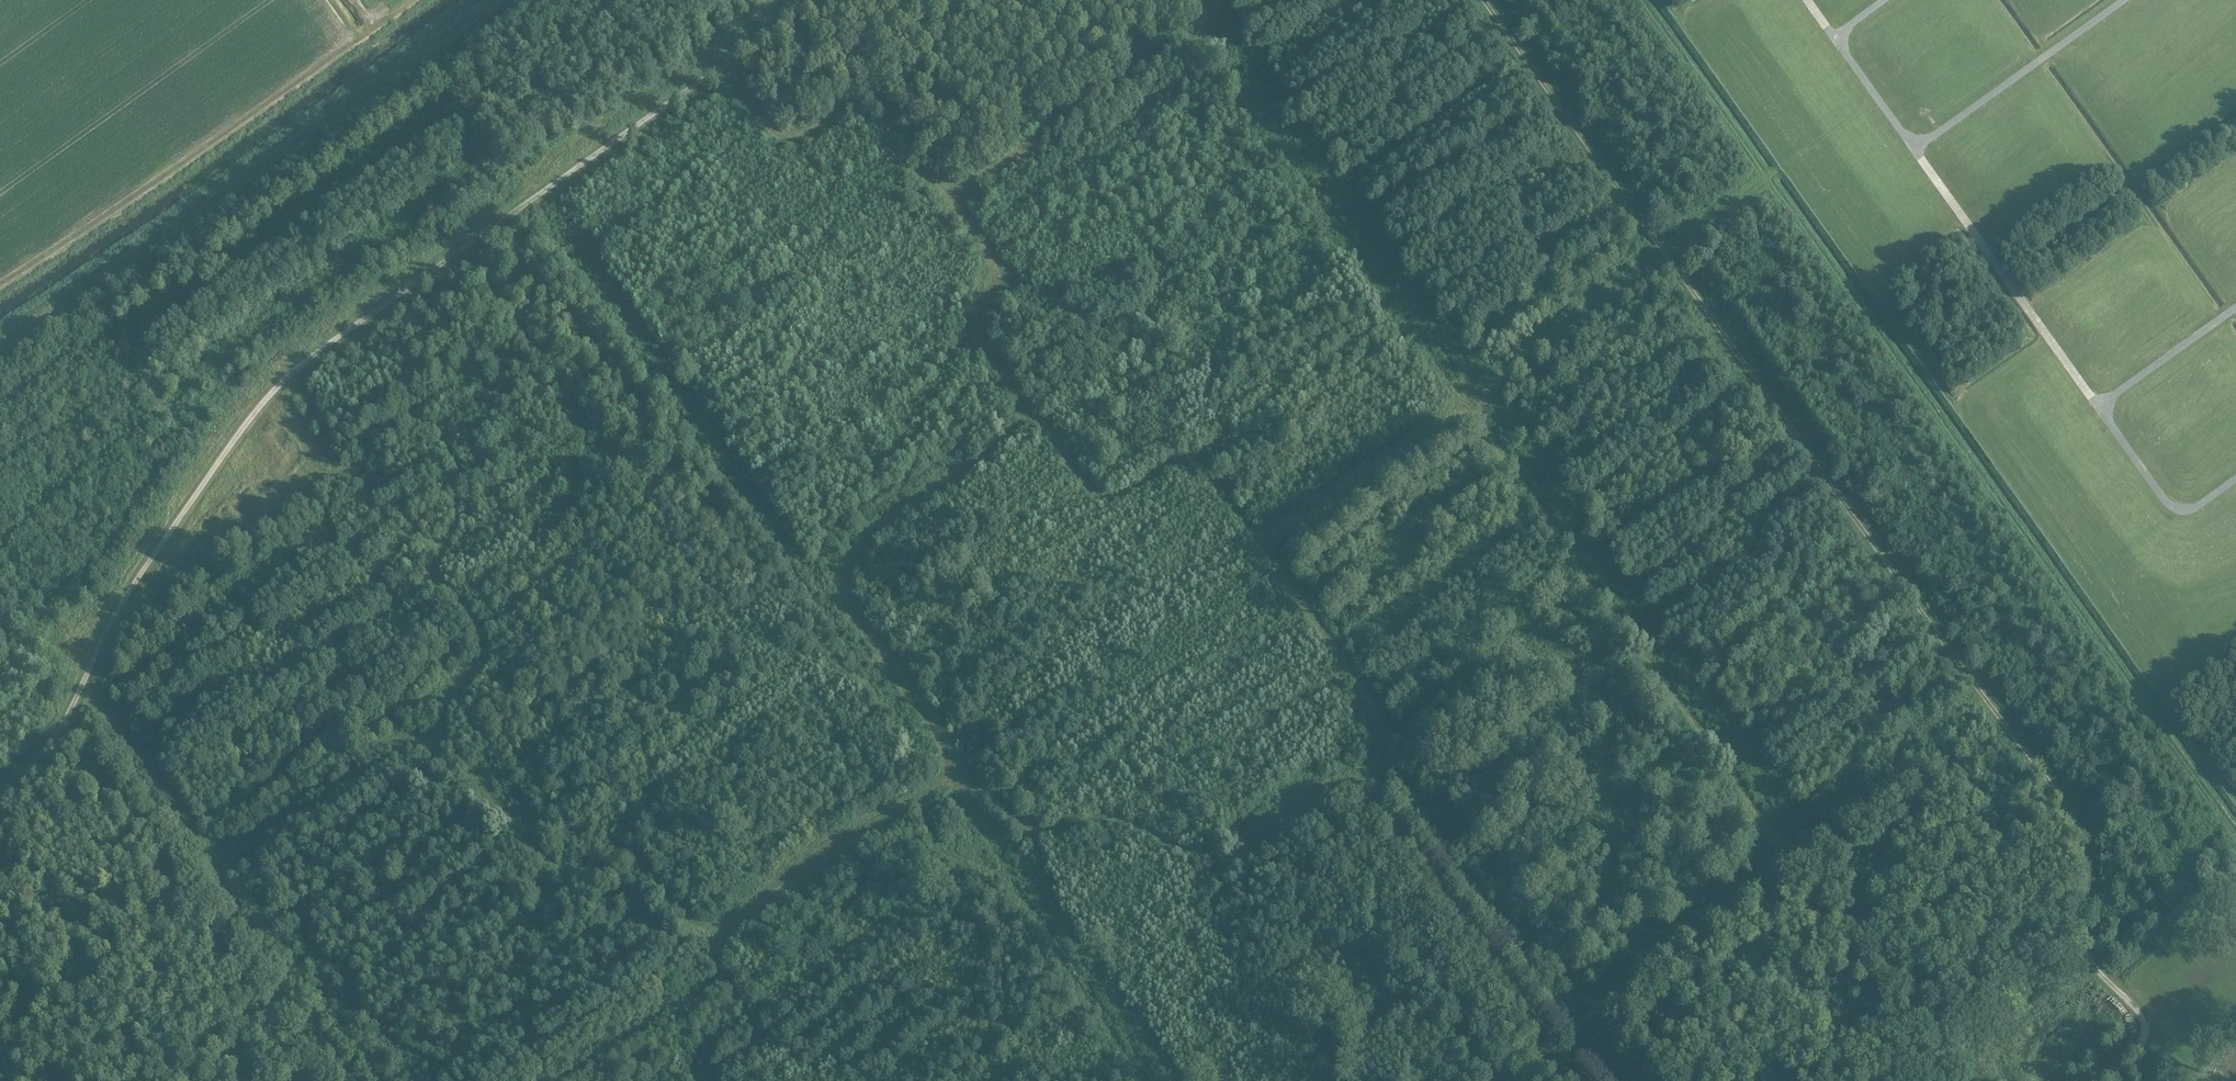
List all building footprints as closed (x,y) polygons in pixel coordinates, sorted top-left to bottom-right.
[(2215,991),(2222,1006),(2233,1001),(2226,986),(2215,991)]
